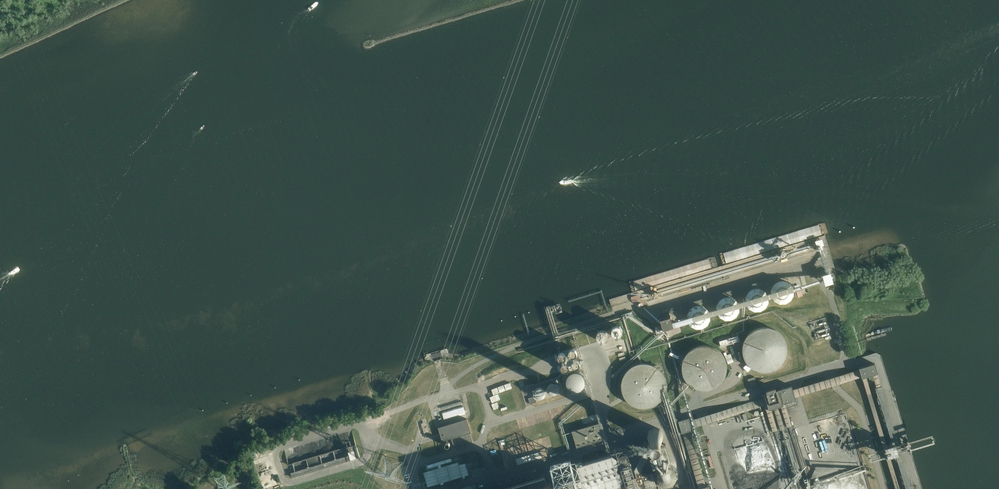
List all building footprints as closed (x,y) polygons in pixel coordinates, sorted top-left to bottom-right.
[(795,295),(795,293),(795,291),(795,289),(794,287),(792,286),(791,284),(789,283),(787,282),(785,282),(783,282),(781,282),(779,283),(777,284),(776,286),(774,287),(773,289),(773,291),(773,293),(773,295),(773,297),(774,299),(776,301),(777,302),(779,303),(781,304),(783,305),(785,305),(787,304),(789,303),(791,302),(792,301),(794,299),(795,297),(795,295)] [(770,303),(770,301),(769,299),(769,297),(768,295),(766,293),(765,292),(763,291),(761,290),(759,290),(756,290),(754,290),(752,291),(751,293),(749,294),(748,296),(747,298),(747,300),(747,302),(747,305),(748,307),(749,308),(751,310),(753,311),(755,312),(757,312),(759,313),(761,312),(763,311),(765,310),(767,309),(768,307),(769,305),(770,303)] [(639,294),(631,297),(632,301),(642,309),(646,303),(640,298),(639,294)] [(740,311),(740,309),(740,307),(739,305),(738,303),(737,301),(735,300),(733,299),(731,298),(729,298),(727,298),(725,298),(723,299),(721,301),(720,302),(718,304),(718,306),(717,308),(717,310),(718,313),(719,315),(720,316),(721,318),(723,319),(725,320),(727,320),(729,321),(732,320),(734,319),(735,318),(737,317),(738,315),(739,313),(740,311)] [(710,320),(711,317),(710,315),(710,313),(709,311),(707,310),(705,308),(704,307),(702,307),(699,307),(697,307),(695,307),(693,308),(691,310),(690,311),(689,313),(688,315),(688,317),(688,319),(688,321),(689,323),(691,325),(692,327),(694,328),(696,329),(698,329),(700,329),(702,329),(704,328),(706,327),(708,325),(709,324),(710,322),(710,320)] [(669,313),(659,316),(663,330),(673,327),(669,313)] [(624,332),(624,331),(624,330),(623,329),(623,328),(622,327),(621,326),(620,325),(619,325),(618,325),(617,325),(616,325),(615,326),(614,327),(613,328),(612,329),(612,330),(612,331),(612,332),(612,333),(613,334),(613,335),(614,336),(615,336),(616,337),(617,337),(618,337),(619,337),(621,336),(622,336),(622,335),(623,334),(624,333),(624,332)] [(786,355),(787,350),(786,346),(785,342),(783,338),(780,335),(777,332),(773,330),(769,329),(765,329),(761,329),(757,330),(753,332),(749,334),(746,337),(744,341),(743,345),(742,349),(742,353),(743,358),(745,361),(747,365),(750,368),(754,370),(757,372),(762,373),(766,373),(770,372),(774,371),(778,369),(781,366),(783,362),(785,359),(786,355)] [(608,337),(608,336),(608,334),(608,333),(607,332),(606,331),(605,330),(603,330),(602,330),(601,330),(600,330),(599,331),(598,331),(597,332),(597,333),(596,334),(596,335),(596,337),(597,338),(597,339),(598,340),(599,341),(601,342),(602,342),(603,342),(604,342),(605,341),(606,341),(607,340),(607,339),(608,338),(608,337)] [(727,371),(727,367),(726,363),(725,359),(723,355),(720,352),(717,349),(713,347),(709,346),(705,345),(701,346),(697,347),(693,349),(690,351),(687,354),(685,358),(683,362),(682,366),(683,370),(683,374),(685,378),(687,382),(690,385),(694,387),(698,389),(702,390),(706,390),(710,389),(714,388),(718,385),(721,383),(724,379),(725,375),(727,371)] [(564,355),(562,355),(561,355),(560,355),(559,356),(558,357),(558,358),(558,360),(558,361),(559,362),(560,363),(562,363),(562,366),(562,367),(561,368),(561,369),(561,370),(561,371),(562,372),(563,373),(565,374),(566,373),(568,373),(569,372),(569,370),(569,369),(572,369),(573,369),(574,370),(575,370),(577,370),(578,370),(579,369),(580,367),(580,366),(579,364),(578,363),(577,362),(576,362),(575,362),(575,359),(576,358),(576,357),(576,355),(576,354),(575,353),(574,352),(573,352),(571,352),(570,352),(569,353),(568,354),(568,355),(568,356),(566,357),(565,356),(564,355)] [(875,363),(859,368),(862,378),(878,373),(875,363)] [(666,390),(666,386),(666,382),(665,378),(662,374),(660,371),(656,368),(653,366),(649,365),(644,364),(640,364),(636,366),(632,367),(629,370),(626,373),(623,377),(622,381),(621,385),(621,389),(622,393),(624,397),(626,401),(629,404),(633,406),(637,408),(641,409),(645,409),(650,408),(654,407),(657,405),(660,402),(663,398),(665,395),(666,390)] [(585,387),(585,385),(585,383),(584,381),(583,379),(582,378),(581,377),(579,376),(577,375),(575,375),(573,375),(572,376),(570,377),(568,378),(567,379),(566,381),(565,383),(565,385),(565,386),(566,388),(566,390),(568,391),(569,393),(570,394),(572,395),(574,395),(576,395),(578,395),(580,394),(581,393),(583,392),(584,390),(584,388),(585,387)] [(755,376),(747,378),(750,388),(758,386),(755,376)] [(559,390),(559,389),(559,388),(559,387),(558,386),(557,385),(556,384),(555,384),(554,383),(553,383),(552,383),(551,384),(550,384),(549,385),(548,386),(548,387),(547,388),(547,389),(547,390),(547,391),(548,392),(548,393),(549,394),(550,395),(551,395),(552,395),(554,395),(555,395),(556,395),(557,394),(558,393),(558,392),(559,391),(559,390)] [(762,398),(746,403),(749,410),(764,405),(765,409),(766,409),(773,431),(777,430),(771,407),(773,406),(780,429),(784,428),(778,405),(780,404),(787,427),(792,426),(785,403),(787,408),(797,404),(792,385),(776,390),(775,388),(766,390),(766,393),(761,395),(762,398)] [(545,394),(545,393),(545,392),(545,391),(544,390),(544,389),(543,388),(542,388),(541,388),(539,387),(538,388),(537,388),(536,388),(535,389),(534,390),(534,391),(533,392),(533,393),(533,394),(534,395),(534,396),(535,397),(536,398),(536,399),(538,399),(539,399),(540,399),(541,399),(542,399),(543,398),(544,397),(545,397),(545,396),(545,394)] [(666,403),(658,405),(661,415),(668,413),(666,403)] [(463,406),(442,412),(444,420),(466,413),(463,406)] [(689,417),(678,420),(682,432),(692,429),(689,417)] [(471,432),(467,419),(438,427),(442,441),(451,438),(454,447),(472,442),(470,433),(471,432)] [(599,423),(572,431),(577,447),(604,439),(599,423)] [(664,439),(664,436),(664,433),(662,431),(660,429),(657,428),(654,428),(652,430),(650,432),(648,434),(648,437),(649,440),(650,442),(653,444),(655,444),(658,444),(661,443),(663,441),(664,439)] [(665,443),(653,447),(658,463),(670,459),(665,443)] [(349,455),(295,472),(296,476),(360,457),(356,444),(347,447),(349,455)] [(612,454),(577,465),(584,488),(657,488),(644,445),(627,450),(626,448),(611,452),(612,454)] [(425,479),(428,488),(435,488),(463,481),(460,469),(425,479)] [(576,477),(552,484),(551,481),(547,482),(545,475),(536,478),(533,469),(496,480),(498,488),(579,488),(576,477)]
